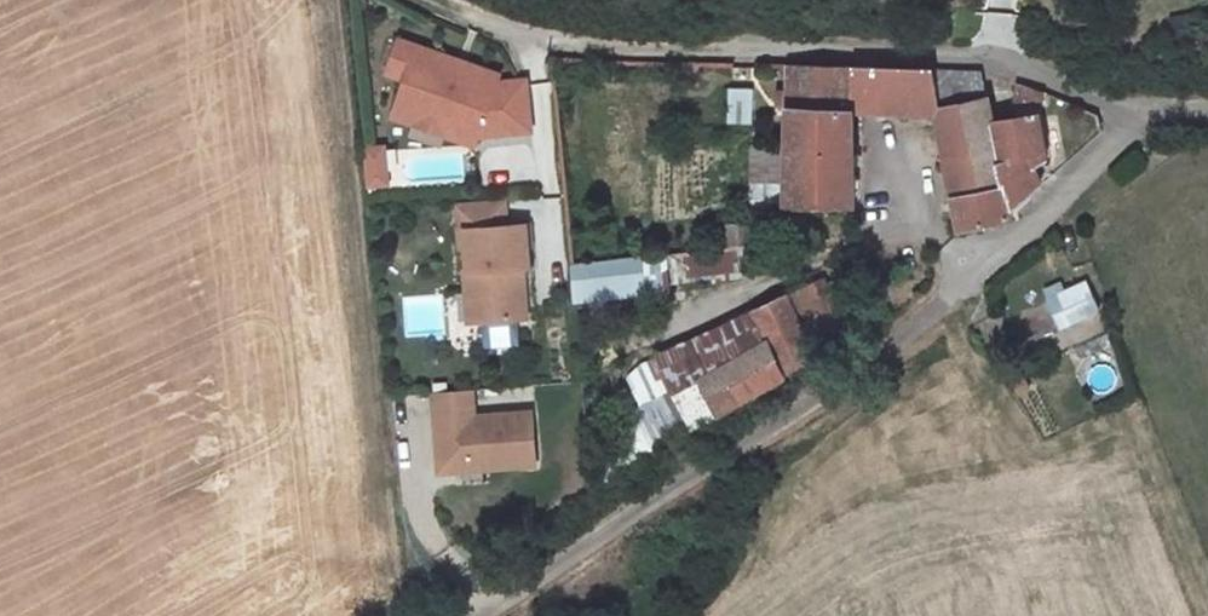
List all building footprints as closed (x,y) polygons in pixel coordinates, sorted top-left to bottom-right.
[(399,39),(388,72),(406,78),(399,96),(400,97),(454,115),(448,134),(475,144),(478,135),(532,129),(526,79),(496,82),(499,73),(399,39)] [(702,63),(688,63),(687,85),(701,85),(702,63)] [(784,150),(782,207),(851,207),(849,114),(934,117),(956,231),(1008,220),(1007,209),(1037,185),(1031,167),(1045,159),(1037,118),(991,123),(981,75),(786,67),(784,150)] [(1048,97),(1014,87),(1012,100),(1045,109),(1048,97)] [(749,92),(729,92),(729,124),(749,124),(749,92)] [(448,134),(454,115),(400,97),(393,116),(448,134)] [(384,147),(363,149),(367,188),(387,186),(384,147)] [(751,206),(782,207),(784,150),(751,150),(751,206)] [(455,253),(466,253),(465,230),(504,228),(503,202),(453,205),(455,253)] [(753,224),(729,223),(728,248),(751,249),(753,224)] [(528,270),(526,227),(504,228),(465,230),(466,253),(467,271),(464,271),(465,293),(476,293),(478,323),(524,320),(522,270),(528,270)] [(666,261),(572,271),(576,306),(670,296),(666,261)] [(810,286),(785,300),(815,352),(840,338),(810,286)] [(478,323),(476,293),(465,293),(466,323),(478,323)] [(785,300),(752,318),(767,345),(782,371),(815,352),(785,300)] [(749,313),(655,366),(673,398),(698,383),(767,345),(752,318),(749,313)] [(698,383),(716,414),(785,376),(782,371),(767,345),(698,383)] [(698,383),(673,398),(690,429),(716,414),(698,383)] [(431,396),(437,475),(534,467),(530,413),(472,418),(470,393),(431,396)]
